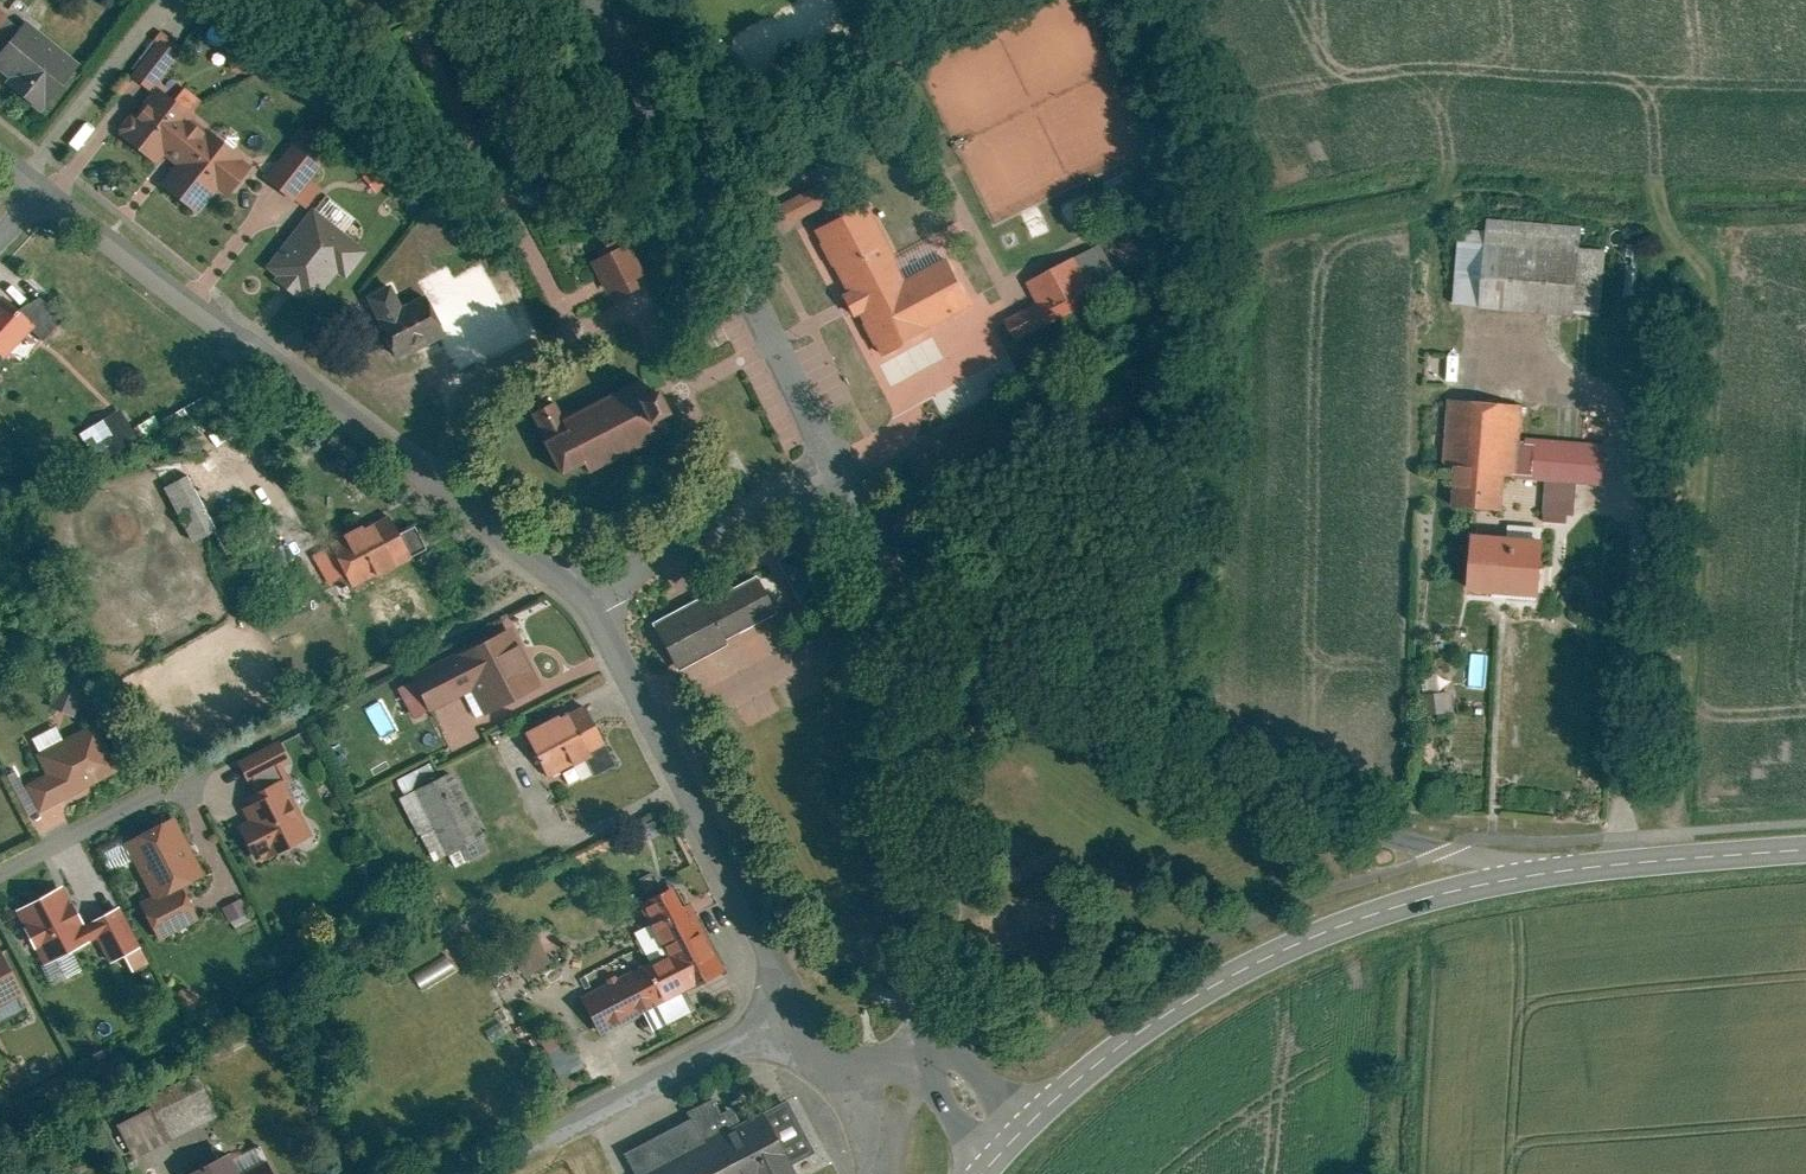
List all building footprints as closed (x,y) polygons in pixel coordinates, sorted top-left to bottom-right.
[(23,18),(0,49),(0,74),(47,110),(83,63),(23,18)] [(157,39),(129,76),(147,90),(175,53),(157,39)] [(116,133),(154,162),(160,155),(172,163),(156,183),(200,217),(247,156),(203,122),(198,130),(186,121),(191,114),(153,84),(116,133)] [(264,176),(290,198),(320,161),(294,139),(264,176)] [(792,219),(823,205),(815,188),(784,202),(792,219)] [(321,206),(347,228),(356,216),(330,195),(321,206)] [(869,200),(815,229),(877,347),(970,298),(948,257),(910,277),(869,200)] [(336,283),(367,245),(312,202),(262,266),(303,298),(323,272),(336,283)] [(1489,218),(1488,231),(1460,229),(1454,302),(1477,304),(1477,305),(1571,313),(1571,306),(1597,308),(1602,248),(1576,246),(1578,226),(1489,218)] [(632,274),(638,271),(622,241),(589,259),(605,289),(612,285),(618,295),(638,284),(632,274)] [(1038,305),(1009,319),(1017,338),(1105,296),(1083,254),(1026,282),(1038,305)] [(451,294),(423,307),(437,335),(515,294),(498,261),(447,286),(451,294)] [(388,359),(437,335),(423,307),(420,302),(401,311),(389,287),(365,299),(376,323),(371,326),(388,359)] [(27,326),(39,337),(61,315),(36,292),(17,311),(0,295),(0,296),(0,354),(27,326)] [(1432,380),(1451,380),(1451,354),(1432,354),(1432,380)] [(540,445),(556,475),(580,462),(585,472),(662,431),(654,416),(663,411),(650,388),(644,391),(637,377),(560,419),(552,403),(530,414),(545,443),(540,445)] [(1602,483),(1606,444),(1519,436),(1522,405),(1449,398),(1443,460),(1451,461),(1448,502),(1500,507),(1503,474),(1546,477),(1542,518),(1566,520),(1567,511),(1576,512),(1579,481),(1602,483)] [(98,461),(140,442),(126,410),(84,428),(98,461)] [(214,528),(184,472),(162,483),(192,540),(214,528)] [(342,576),(347,586),(421,547),(409,523),(395,531),(382,507),(322,538),(324,542),(309,550),(327,584),(342,576)] [(1466,591),(1537,598),(1543,540),(1472,533),(1466,591)] [(802,600),(839,580),(819,541),(781,561),(802,600)] [(721,638),(773,611),(754,574),(702,600),(721,638)] [(721,638),(702,600),(699,596),(646,623),(670,670),(724,643),(721,638)] [(481,713),(537,683),(506,625),(408,676),(427,712),(469,690),(481,713)] [(74,714),(87,676),(62,668),(50,706),(74,714)] [(1426,713),(1456,712),(1455,688),(1425,689),(1426,713)] [(581,707),(521,738),(543,781),(575,765),(585,785),(613,770),(581,707)] [(37,751),(34,753),(44,773),(22,784),(35,809),(110,771),(87,726),(62,739),(54,724),(29,736),(37,751)] [(279,736),(235,758),(252,791),(236,799),(245,818),(232,824),(252,862),(308,833),(281,782),(288,779),(280,763),(290,758),(279,736)] [(429,857),(446,849),(455,865),(488,849),(448,770),(437,776),(429,761),(395,777),(403,793),(398,795),(429,857)] [(199,918),(180,882),(200,871),(170,814),(121,840),(150,895),(135,903),(154,941),(199,918)] [(633,902),(644,923),(633,930),(648,958),(579,993),(598,1032),(658,1001),(667,1019),(691,1007),(681,989),(722,968),(677,880),(633,902)] [(60,890),(16,913),(40,962),(96,937),(107,960),(137,947),(117,912),(82,929),(60,890)] [(242,897),(223,906),(229,919),(248,910),(242,897)] [(509,943),(527,976),(556,961),(539,928),(509,943)] [(130,956),(138,971),(152,963),(144,949),(130,956)] [(79,952),(47,965),(54,982),(86,970),(79,952)] [(20,1009),(12,993),(15,992),(0,964),(0,1019),(20,1009)] [(146,1097),(151,1106),(115,1125),(133,1157),(169,1138),(170,1140),(215,1115),(192,1072),(146,1097)] [(787,1167),(814,1153),(784,1097),(736,1122),(724,1097),(621,1152),(632,1173),(790,1173),(787,1167)] [(179,1173),(271,1173),(256,1145),(224,1162),(219,1152),(179,1173)]
